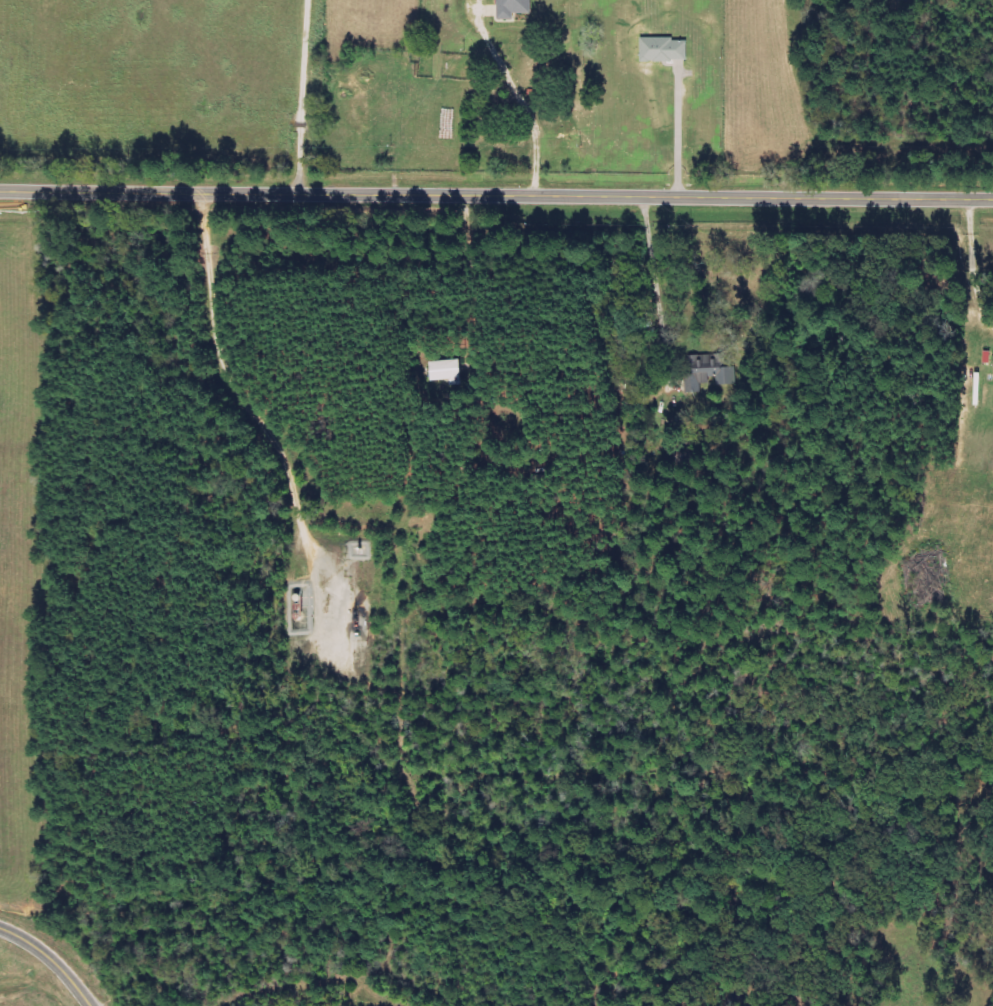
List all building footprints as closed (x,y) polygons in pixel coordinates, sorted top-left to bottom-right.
[(498,20),(513,19),(513,13),(532,13),(532,0),(497,0),(498,20)] [(640,37),(641,61),(688,60),(687,40),(674,41),(674,37),(640,37)] [(688,355),(689,374),(684,374),(685,397),(717,395),(717,386),(724,385),(723,357),(710,358),(710,354),(688,355)] [(458,379),(458,360),(427,361),(428,380),(458,379)]
